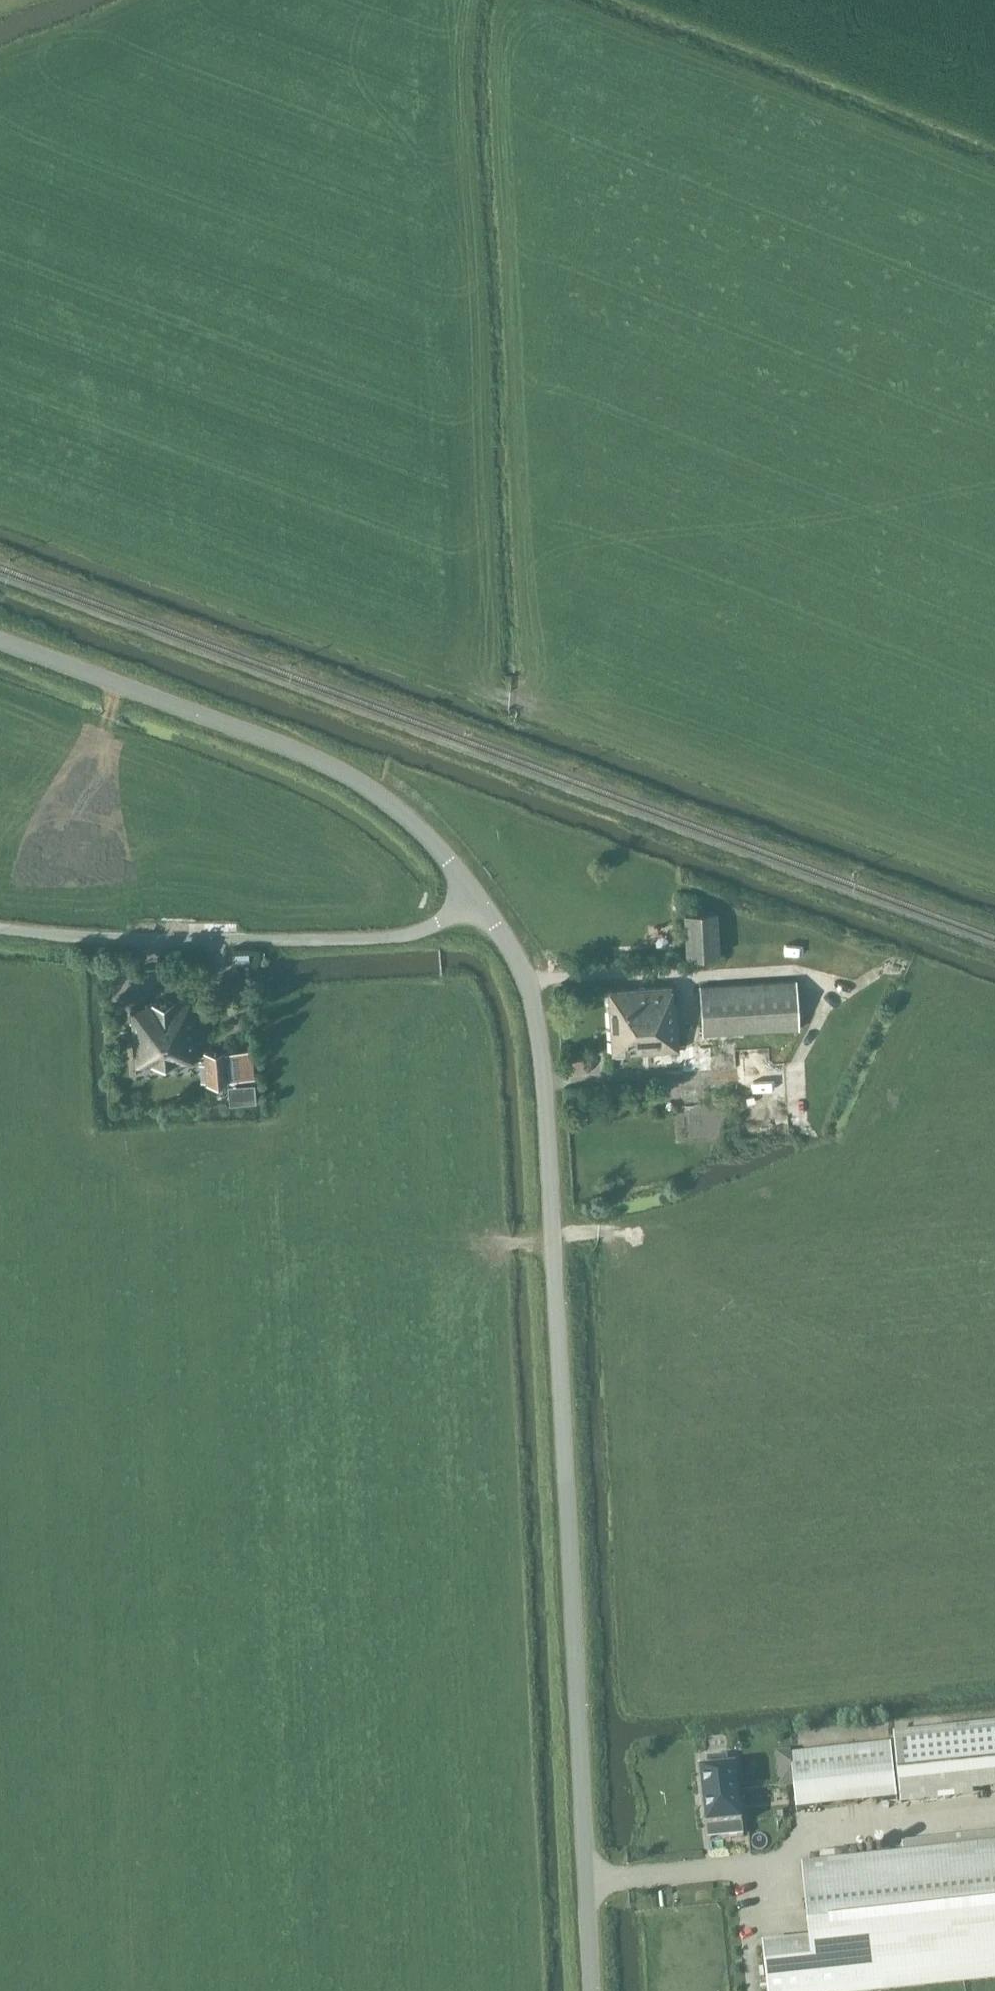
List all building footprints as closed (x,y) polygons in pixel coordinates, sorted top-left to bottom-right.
[(688,957),(720,956),(718,911),(685,913),(688,957)] [(246,951),(228,951),(227,972),(246,973),(246,951)] [(796,980),(701,986),(704,1034),(800,1029),(796,980)] [(672,985),(609,989),(613,1053),(663,1050),(679,1049),(678,1048),(676,1002),(673,1003),(672,985)] [(146,1006),(132,1008),(136,1065),(198,1060),(193,1000),(146,1003),(146,1006)] [(713,1070),(711,1047),(683,1049),(684,1063),(685,1071),(713,1070)] [(236,1050),(203,1052),(206,1083),(236,1080),(236,1084),(228,1085),(230,1102),(256,1100),(254,1078),(252,1048),(236,1050)] [(699,1091),(680,1091),(680,1103),(700,1102),(699,1091)] [(892,1745),(792,1756),(793,1763),(798,1811),(898,1800),(892,1745)] [(792,1753),(778,1755),(779,1764),(793,1763),(792,1756),(792,1753)] [(707,1828),(708,1828),(723,1827),(724,1839),(744,1836),(737,1769),(729,1770),(728,1758),(708,1760),(710,1772),(702,1773),(704,1795),(703,1795),(704,1796),(705,1805),(704,1805),(705,1806),(707,1828)] [(765,1947),(769,1990),(869,1990),(994,1977),(994,1833),(902,1843),(904,1858),(805,1869),(813,1941),(765,1947)] [(835,1851),(819,1853),(820,1854),(821,1863),(821,1866),(837,1864),(835,1851)] [(811,1855),(812,1864),(821,1863),(820,1854),(811,1855)]
